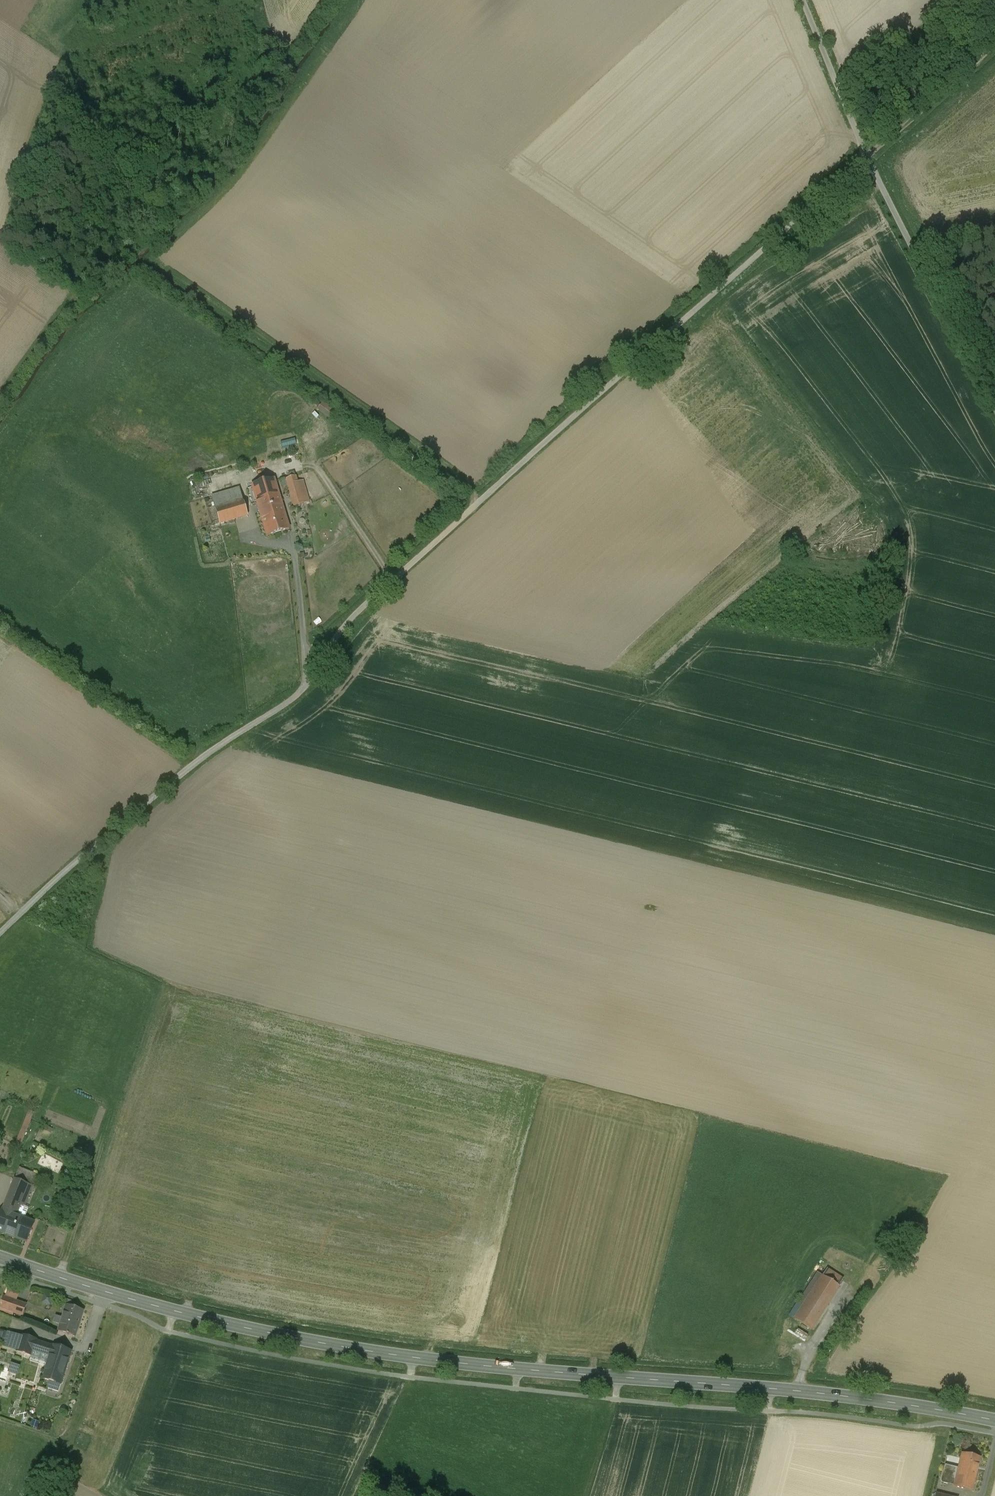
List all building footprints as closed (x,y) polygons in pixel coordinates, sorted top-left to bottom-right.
[(966,384),(957,389),(964,402),(973,397),(966,384)] [(303,481),(297,482),(296,476),(286,479),(294,506),(309,502),(303,481)] [(274,479),(252,486),(267,536),(289,529),(274,479)] [(243,500),(215,509),(220,525),(247,516),(243,500)] [(36,1175),(19,1168),(15,1179),(32,1186),(36,1175)] [(32,1186),(15,1179),(2,1211),(16,1216),(20,1206),(24,1207),(32,1186)] [(2,1211),(0,1215),(0,1232),(26,1242),(33,1223),(16,1216),(2,1211)] [(822,1276),(794,1319),(811,1330),(839,1286),(822,1276)] [(20,1288),(11,1284),(6,1298),(16,1301),(20,1288)] [(3,1297),(0,1306),(0,1308),(13,1312),(14,1313),(22,1316),(26,1305),(16,1301),(6,1298),(3,1297)] [(83,1311),(66,1305),(62,1318),(56,1316),(54,1323),(60,1325),(58,1332),(67,1335),(68,1336),(69,1335),(75,1337),(83,1311)] [(0,1308),(0,1311),(12,1316),(13,1312),(0,1308)] [(36,1340),(21,1336),(17,1351),(31,1356),(32,1352),(36,1341),(36,1340)] [(53,1346),(36,1341),(32,1352),(50,1357),(53,1346)] [(70,1351),(53,1346),(50,1357),(49,1358),(43,1379),(49,1381),(60,1385),(64,1375),(63,1375),(70,1351)] [(17,1372),(17,1364),(7,1363),(7,1371),(17,1372)] [(60,1385),(49,1381),(47,1388),(58,1392),(60,1385)] [(980,1458),(962,1453),(957,1472),(948,1469),(944,1484),(971,1491),(980,1458)]
